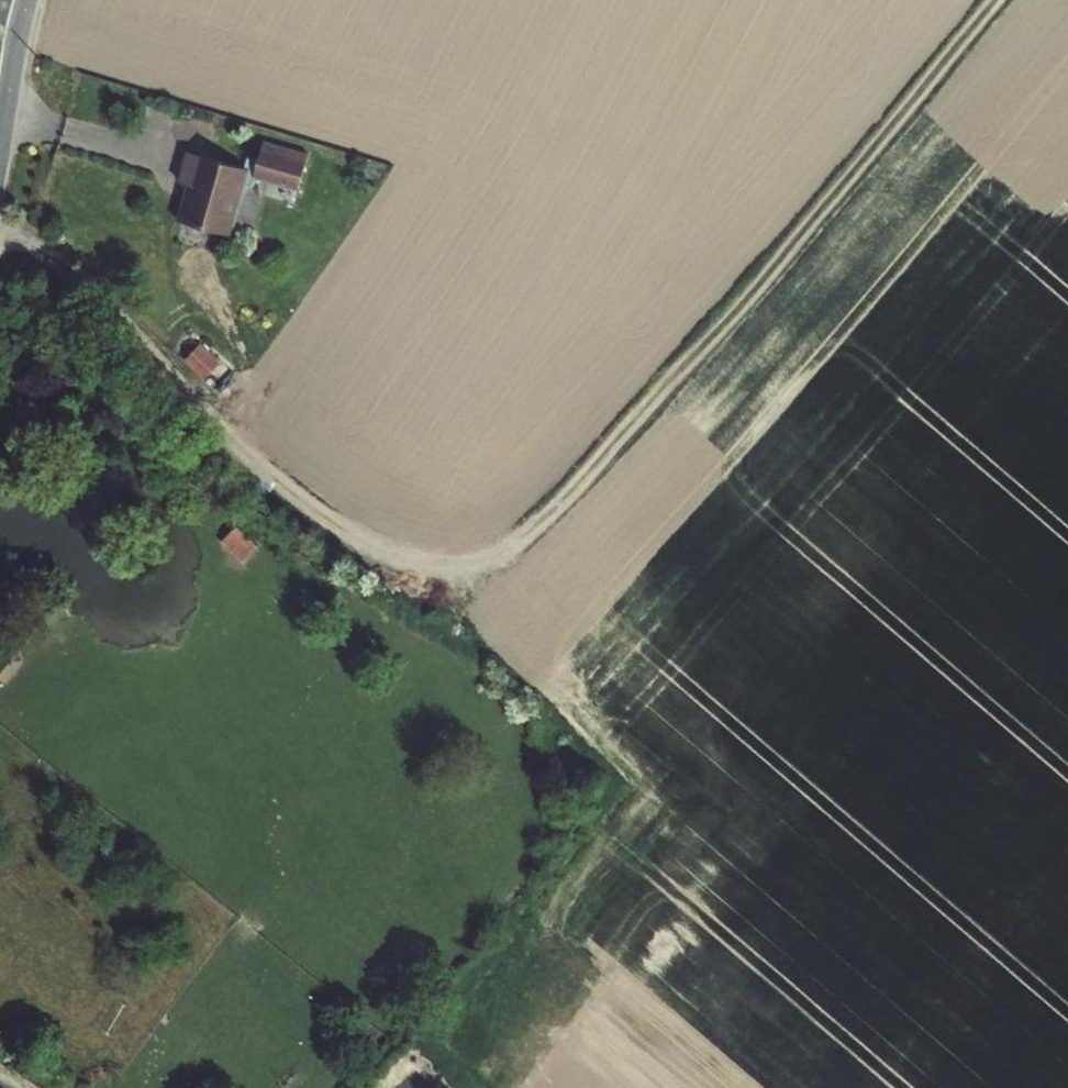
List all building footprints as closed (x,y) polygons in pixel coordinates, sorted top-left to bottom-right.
[(254,175),(298,188),(307,160),(262,147),(254,175)] [(245,168),(186,151),(178,182),(187,185),(177,221),(226,235),(245,168)] [(188,351),(179,369),(204,381),(213,364),(188,351)] [(246,524),(228,535),(242,558),(260,547),(246,524)]
